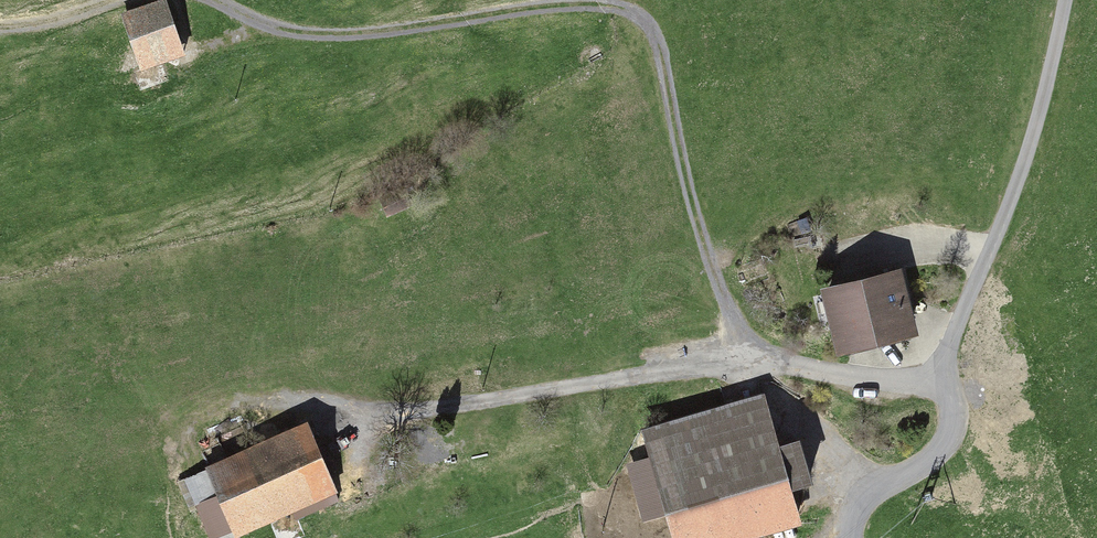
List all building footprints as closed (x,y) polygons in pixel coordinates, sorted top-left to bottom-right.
[(165,13),(115,27),(129,80),(179,66),(165,13)] [(900,280),(816,299),(831,368),(915,349),(900,280)] [(640,439),(668,537),(777,537),(795,533),(760,406),(640,439)] [(201,482),(227,537),(266,537),(345,502),(312,431),(201,482)]
